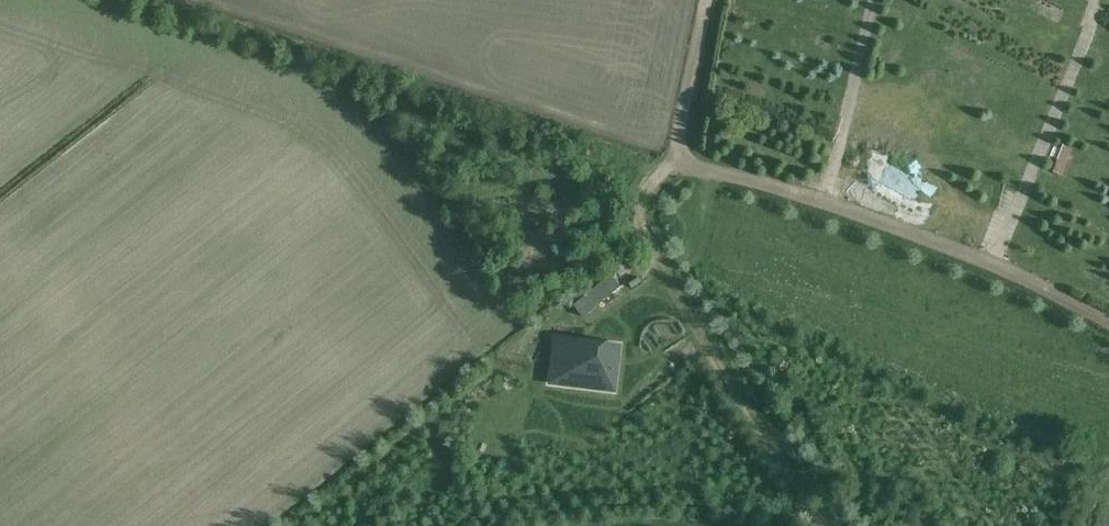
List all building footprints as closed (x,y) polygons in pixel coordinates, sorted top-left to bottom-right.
[(620,273),(609,260),(560,301),(571,314),(620,273)] [(618,345),(557,337),(553,376),(614,383),(618,345)]
